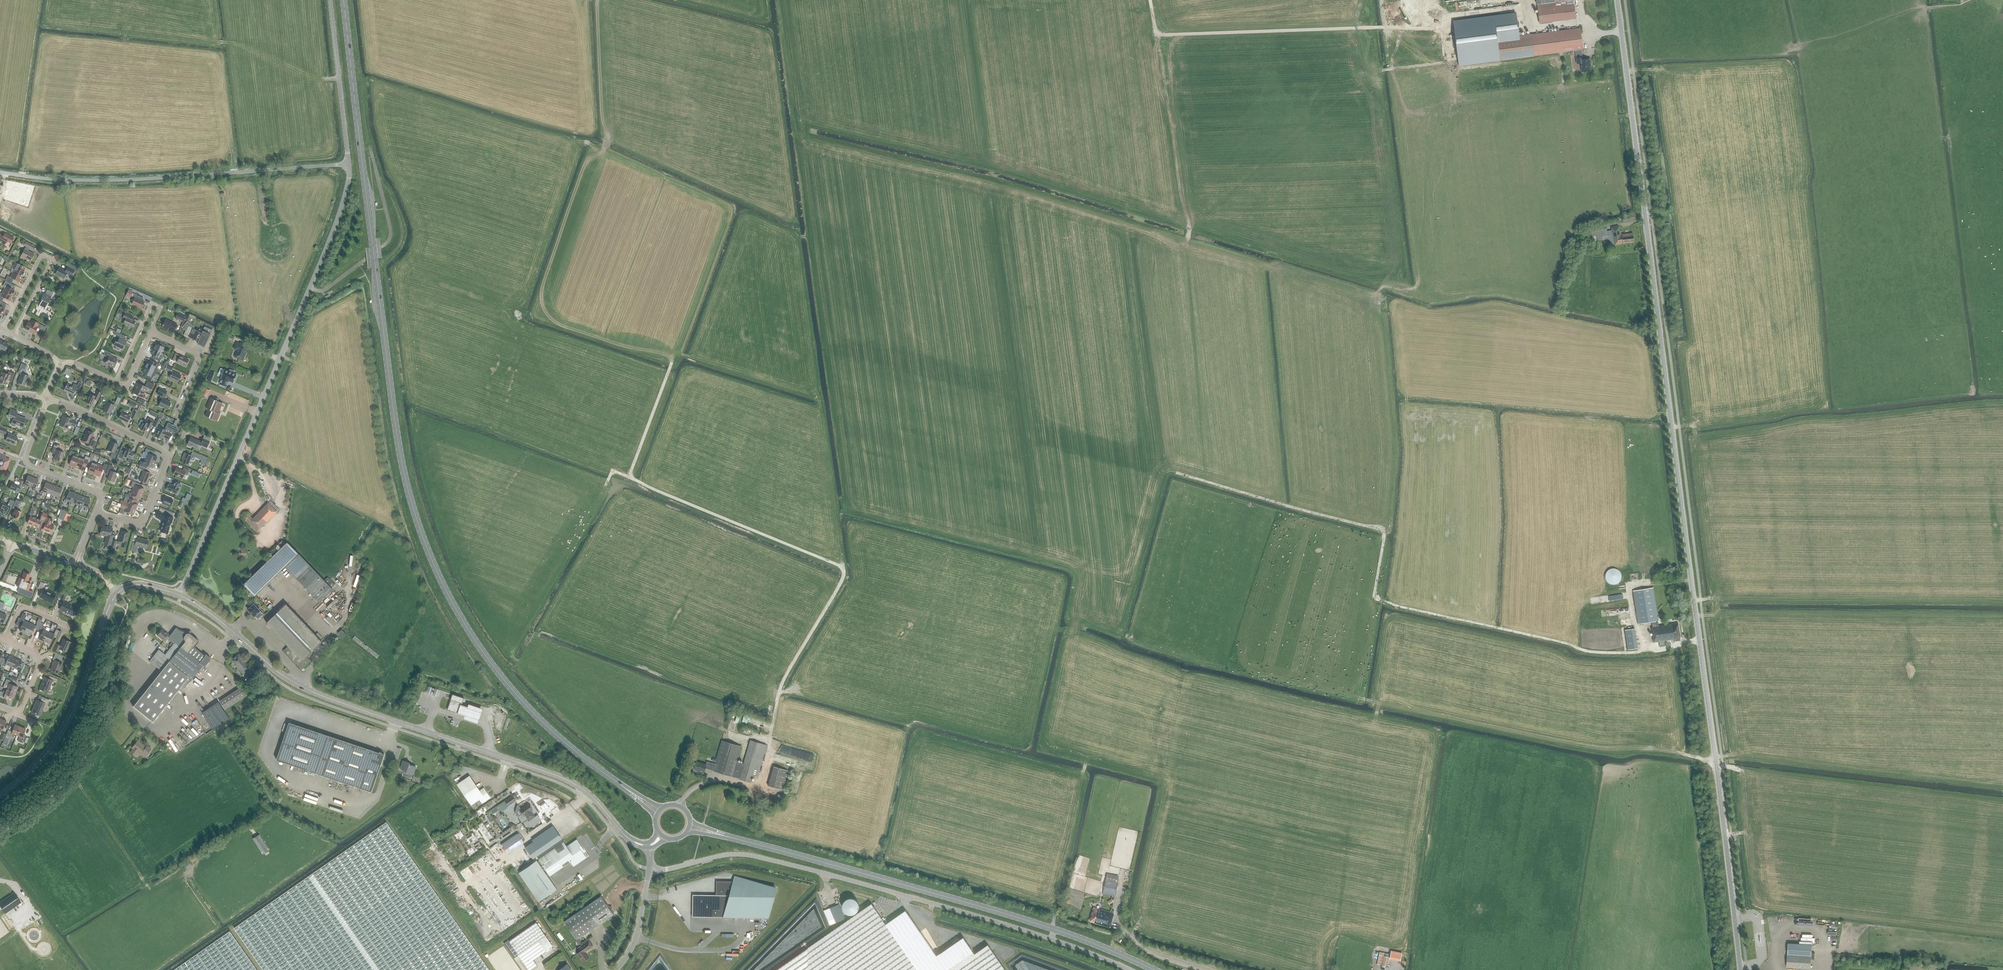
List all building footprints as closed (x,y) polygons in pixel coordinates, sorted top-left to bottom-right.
[(1537,5),(1538,9),(1540,23),(1576,19),(1574,4),(1573,4),(1573,0),(1555,0),(1555,2),(1537,5)] [(1589,59),(1583,59),(1581,50),(1583,50),(1580,28),(1521,36),(1520,32),(1518,33),(1516,14),(1453,22),(1459,66),(1499,60),(1564,52),(1575,51),(1577,64),(1581,63),(1582,72),(1590,71),(1589,64),(1590,64),(1589,59)] [(1619,231),(1618,225),(1611,227),(1614,245),(1623,243),(1634,241),(1633,233),(1621,235),(1621,230),(1619,231)] [(1602,237),(1608,236),(1606,228),(1600,229),(1600,230),(1595,231),(1596,236),(1588,237),(1589,241),(1596,240),(1597,241),(1602,240),(1602,237)] [(4,245),(6,241),(11,243),(14,238),(4,233),(3,235),(0,234),(0,242),(4,245)] [(24,258),(30,261),(34,254),(28,251),(29,248),(30,248),(32,245),(26,241),(24,245),(26,246),(25,249),(24,249),(20,258),(23,260),(24,258)] [(24,272),(23,271),(24,267),(15,262),(12,268),(14,269),(13,272),(22,277),(24,272)] [(71,276),(73,272),(76,274),(79,269),(74,266),(72,269),(68,266),(65,271),(59,267),(58,269),(59,269),(58,270),(56,270),(56,271),(55,271),(56,273),(55,274),(63,279),(66,274),(71,276)] [(19,282),(22,277),(13,272),(10,277),(7,276),(5,280),(11,283),(14,279),(19,282)] [(15,290),(10,288),(11,284),(5,281),(3,286),(4,288),(3,291),(12,295),(15,290)] [(54,302),(49,300),(51,297),(53,292),(47,289),(47,290),(45,294),(44,293),(41,299),(42,300),(37,308),(38,308),(39,305),(45,308),(43,311),(44,311),(47,305),(52,307),(54,302)] [(12,295),(3,291),(2,294),(0,293),(0,301),(2,302),(4,298),(9,300),(12,295)] [(131,303),(141,308),(144,302),(141,301),(143,297),(133,293),(132,297),(134,298),(131,303)] [(123,316),(122,318),(125,319),(123,323),(132,327),(135,321),(132,320),(133,317),(130,315),(125,313),(123,316)] [(185,316),(178,313),(175,318),(182,322),(185,316)] [(173,333),(177,325),(166,319),(164,324),(163,324),(163,325),(162,327),(173,333)] [(24,329),(34,334),(37,327),(44,331),(46,327),(32,320),(30,323),(28,322),(24,329)] [(196,329),(194,328),(194,327),(187,321),(182,327),(186,331),(184,335),(190,338),(191,338),(194,339),(194,341),(193,341),(205,347),(213,330),(205,327),(203,331),(199,329),(198,331),(195,329),(196,329)] [(115,341),(113,345),(116,346),(115,348),(118,350),(119,348),(122,349),(125,343),(126,340),(125,339),(124,339),(119,337),(117,342),(115,341)] [(8,344),(0,340),(0,350),(1,350),(1,349),(5,351),(8,344)] [(161,353),(162,352),(164,347),(166,348),(167,345),(160,342),(158,345),(156,343),(153,349),(161,353)] [(243,360),(249,346),(240,343),(240,344),(236,343),(234,348),(237,350),(235,356),(243,360)] [(165,354),(162,352),(161,353),(153,349),(151,354),(153,355),(152,358),(160,361),(161,359),(165,354)] [(104,362),(114,367),(117,359),(110,356),(111,353),(105,350),(103,355),(107,356),(104,362)] [(179,356),(177,354),(174,352),(171,359),(174,360),(176,356),(178,358),(176,362),(185,366),(186,364),(187,364),(188,362),(187,361),(188,359),(180,355),(179,356)] [(157,369),(156,369),(158,364),(151,360),(150,363),(147,362),(144,367),(156,373),(157,369)] [(27,379),(29,376),(25,374),(26,371),(25,371),(27,365),(21,363),(18,373),(21,374),(18,382),(24,384),(27,379)] [(154,375),(156,373),(144,367),(142,372),(145,374),(144,377),(151,380),(153,375),(154,375)] [(67,368),(64,373),(69,376),(72,371),(67,368)] [(220,368),(218,373),(222,375),(221,378),(222,378),(219,384),(226,387),(229,381),(233,383),(237,375),(233,373),(234,371),(230,369),(229,371),(224,369),(224,370),(220,368)] [(11,381),(14,373),(8,371),(7,374),(1,372),(0,376),(0,383),(4,384),(6,378),(8,379),(7,380),(11,381)] [(180,375),(172,371),(169,378),(177,382),(179,379),(180,379),(179,378),(180,377),(181,376),(180,375)] [(135,388),(144,392),(146,387),(152,389),(154,384),(147,381),(145,386),(137,383),(135,388)] [(78,391),(82,383),(79,382),(77,385),(74,384),(72,387),(67,384),(63,390),(69,393),(69,394),(72,395),(75,389),(78,391)] [(143,395),(144,392),(135,388),(133,393),(144,398),(145,396),(143,395)] [(164,397),(166,391),(159,388),(157,393),(160,395),(158,399),(161,400),(158,405),(167,409),(171,403),(162,399),(163,396),(164,397)] [(210,390),(205,388),(202,395),(207,397),(210,390)] [(85,402),(88,403),(88,404),(90,405),(91,404),(92,405),(94,399),(97,400),(101,392),(97,390),(94,396),(89,393),(85,402)] [(121,398),(117,397),(114,405),(107,402),(103,410),(110,414),(112,409),(115,411),(121,398)] [(215,400),(210,398),(206,408),(208,409),(205,416),(210,418),(211,419),(212,419),(217,421),(220,414),(218,413),(222,403),(218,401),(218,400),(218,399),(217,399),(216,399),(215,399),(215,400)] [(22,426),(25,419),(15,415),(17,412),(10,409),(7,416),(14,419),(13,422),(12,422),(11,422),(10,424),(11,425),(14,426),(15,426),(15,424),(22,426)] [(134,419),(137,413),(134,412),(132,415),(129,413),(128,415),(121,412),(118,418),(127,423),(130,416),(131,417),(131,418),(134,419)] [(75,426),(77,422),(70,420),(70,419),(63,416),(60,425),(67,428),(68,424),(75,426)] [(150,428),(151,427),(154,420),(148,417),(145,422),(143,421),(142,422),(141,421),(140,422),(139,423),(139,424),(141,425),(139,429),(140,429),(140,430),(143,431),(145,431),(147,427),(150,428)] [(175,426),(168,422),(164,430),(159,427),(155,436),(161,439),(162,437),(168,440),(171,434),(172,434),(173,434),(174,434),(175,434),(175,433),(176,433),(176,432),(177,432),(177,431),(177,430),(177,429),(177,428),(177,427),(176,427),(176,426),(175,426)] [(86,431),(82,440),(86,442),(85,445),(92,447),(94,441),(95,439),(92,438),(93,434),(86,431)] [(15,444),(17,438),(14,436),(14,435),(8,433),(5,441),(15,444)] [(187,443),(186,446),(190,448),(191,446),(199,449),(200,445),(201,443),(207,446),(209,441),(203,438),(201,442),(190,437),(187,443)] [(114,451),(117,444),(111,441),(107,450),(112,452),(110,457),(115,459),(117,452),(114,451)] [(60,461),(63,452),(58,450),(60,445),(54,443),(51,453),(54,454),(55,452),(56,453),(54,459),(60,461)] [(123,456),(129,458),(127,462),(130,463),(132,459),(133,459),(135,454),(131,452),(132,450),(126,447),(124,452),(121,450),(118,457),(122,458),(123,456)] [(145,459),(155,462),(157,457),(151,455),(153,451),(146,448),(144,452),(147,453),(145,459)] [(75,467),(78,457),(73,455),(74,452),(70,450),(68,456),(71,458),(69,465),(75,467)] [(5,470),(9,460),(5,458),(6,455),(0,452),(0,456),(1,457),(0,461),(0,468),(5,470)] [(198,458),(199,455),(192,452),(191,455),(184,453),(182,456),(183,457),(181,463),(188,465),(190,459),(193,460),(195,457),(198,458)] [(87,464),(89,457),(85,456),(84,459),(78,457),(75,467),(80,469),(81,466),(85,468),(87,464)] [(93,459),(89,458),(89,457),(87,464),(90,465),(88,472),(93,474),(97,464),(91,462),(93,459)] [(149,469),(150,467),(152,468),(155,462),(145,459),(144,462),(140,461),(138,465),(149,469)] [(105,471),(108,465),(104,463),(103,466),(97,464),(93,474),(99,476),(102,469),(105,471)] [(107,470),(110,472),(107,479),(110,480),(110,482),(114,483),(116,477),(117,476),(118,476),(119,474),(113,471),(114,469),(112,468),(113,466),(109,464),(107,470)] [(149,477),(150,473),(145,471),(146,468),(139,466),(138,469),(143,470),(139,480),(145,483),(147,476),(149,477)] [(187,475),(189,470),(184,467),(182,470),(176,467),(173,474),(182,478),(184,474),(187,475)] [(29,486),(33,477),(27,475),(24,484),(23,484),(22,486),(24,487),(25,485),(29,486)] [(35,488),(38,479),(33,477),(29,486),(34,488),(33,490),(35,491),(36,488),(35,488)] [(18,485),(10,481),(7,488),(15,491),(18,485)] [(144,489),(139,487),(140,484),(132,481),(130,486),(133,487),(132,490),(142,494),(144,489)] [(48,493),(51,484),(45,482),(42,491),(41,491),(40,493),(42,494),(43,492),(48,493)] [(178,488),(179,484),(174,482),(172,485),(169,484),(166,490),(176,494),(178,488)] [(53,495),(57,486),(51,484),(48,493),(52,495),(51,497),(53,498),(54,496),(53,495)] [(58,497),(62,488),(57,486),(53,495),(54,496),(57,497),(56,499),(58,500),(59,497),(58,497)] [(139,499),(142,494),(132,490),(131,493),(129,492),(128,494),(125,493),(124,496),(131,499),(133,496),(139,499)] [(71,502),(74,493),(69,491),(65,500),(64,499),(63,502),(66,503),(67,500),(70,502),(71,502)] [(76,504),(79,495),(74,493),(71,502),(70,502),(69,504),(71,505),(72,503),(76,504)] [(81,506),(85,497),(79,495),(76,504),(80,506),(79,508),(81,509),(82,507),(81,506)] [(137,505),(134,503),(136,501),(125,496),(123,501),(122,504),(135,510),(137,505)] [(87,508),(90,499),(85,497),(81,506),(82,507),(85,508),(84,510),(87,511),(88,508),(87,508)] [(172,500),(164,497),(162,503),(170,506),(172,500)] [(10,507),(11,507),(14,501),(10,500),(7,505),(5,504),(2,502),(0,506),(0,509),(2,510),(1,512),(7,515),(10,507)] [(15,509),(11,516),(14,517),(14,518),(17,520),(17,519),(18,519),(21,512),(17,510),(21,502),(16,500),(13,506),(12,508),(13,508),(15,509)] [(133,515),(135,510),(122,504),(120,507),(121,508),(119,513),(124,514),(125,512),(133,515)] [(33,525),(35,518),(32,517),(34,512),(31,510),(29,514),(30,515),(27,523),(33,525)] [(63,520),(66,512),(61,510),(58,518),(63,520)] [(38,528),(41,520),(44,521),(47,513),(42,511),(39,520),(35,518),(33,525),(38,528)] [(171,523),(173,518),(165,515),(164,516),(158,512),(155,516),(163,521),(160,531),(167,533),(170,523),(171,523)] [(245,514),(243,515),(243,518),(257,532),(268,520),(259,512),(253,518),(248,513),(245,514)] [(50,525),(52,519),(46,517),(44,522),(45,522),(43,529),(50,533),(52,529),(53,529),(54,526),(50,525)] [(113,536),(110,535),(112,528),(108,527),(108,528),(102,526),(100,534),(106,536),(104,544),(110,546),(113,536)] [(118,541),(118,543),(121,544),(121,545),(126,547),(127,543),(125,543),(128,533),(121,531),(119,538),(119,537),(118,541)] [(145,548),(147,540),(137,537),(136,543),(132,542),(130,550),(136,552),(138,546),(145,548)] [(277,545),(280,548),(285,543),(282,540),(277,545)] [(331,588),(335,584),(328,577),(324,580),(298,554),(299,553),(287,542),(243,584),(255,596),(285,567),(290,571),(319,602),(333,589),(331,588)] [(1620,581),(1621,577),(1621,574),(1619,570),(1615,568),(1610,569),(1606,572),(1605,577),(1606,580),(1608,582),(1611,584),(1614,584),(1615,584),(1617,583),(1620,581)] [(16,585),(21,587),(19,593),(31,598),(33,592),(28,590),(30,584),(27,582),(30,574),(24,572),(21,578),(19,577),(16,585)] [(1665,646),(1664,641),(1674,639),(1675,641),(1680,640),(1680,637),(1678,623),(1658,626),(1658,621),(1653,588),(1633,591),(1638,624),(1652,622),(1653,626),(1651,627),(1654,642),(1659,642),(1660,647),(1665,646)] [(43,589),(40,597),(51,602),(52,603),(56,595),(55,594),(43,589)] [(76,609),(77,608),(64,602),(60,609),(74,615),(74,614),(75,614),(76,614),(77,614),(78,612),(78,611),(77,610),(76,609)] [(248,610),(258,620),(263,615),(260,611),(254,604),(248,610)] [(320,640),(322,638),(317,633),(315,635),(286,604),(266,623),(288,646),(283,651),(301,670),(311,661),(307,656),(322,642),(320,640)] [(19,630),(25,632),(29,623),(24,621),(26,615),(22,613),(19,621),(18,620),(16,625),(21,627),(19,630)] [(42,626),(44,624),(41,622),(38,630),(42,632),(39,639),(44,641),(48,632),(45,630),(46,628),(42,626)] [(30,635),(33,628),(34,625),(29,623),(25,632),(30,635)] [(177,629),(176,628),(170,635),(162,629),(157,635),(165,642),(167,639),(173,643),(165,654),(159,649),(150,660),(150,662),(161,670),(133,706),(152,721),(181,685),(184,688),(200,668),(202,668),(204,666),(210,658),(205,654),(204,656),(194,647),(199,641),(190,634),(190,631),(188,632),(186,632),(185,632),(183,631),(182,631),(181,631),(179,630),(178,630),(177,629)] [(1638,648),(1637,646),(1635,628),(1625,630),(1628,650),(1638,648)] [(56,638),(59,631),(56,629),(54,634),(48,632),(44,641),(50,644),(53,636),(56,638)] [(342,638),(346,634),(342,629),(338,633),(342,638)] [(69,646),(71,642),(63,639),(60,645),(56,643),(54,650),(58,651),(59,649),(66,652),(69,646)] [(60,662),(62,657),(55,654),(53,659),(54,660),(50,670),(58,673),(62,663),(60,662)] [(243,674),(252,666),(241,654),(240,655),(239,654),(232,660),(236,665),(235,665),(243,674)] [(12,667),(16,658),(9,656),(7,660),(4,658),(1,665),(5,666),(6,664),(12,667)] [(20,673),(23,667),(20,666),(22,661),(16,658),(12,667),(18,670),(17,672),(20,673)] [(56,682),(57,679),(49,676),(48,679),(44,678),(40,688),(48,691),(52,681),(56,682)] [(15,692),(17,686),(10,684),(11,681),(6,679),(3,687),(6,688),(15,692)] [(225,710),(248,694),(243,686),(219,701),(225,710)] [(437,696),(439,690),(435,689),(433,688),(428,687),(426,692),(431,694),(433,695),(433,694),(437,696)] [(15,692),(6,688),(5,691),(3,690),(3,692),(0,691),(0,696),(8,699),(9,696),(13,697),(15,692)] [(464,698),(452,694),(451,697),(447,710),(459,713),(463,700),(464,698)] [(47,706),(49,700),(42,697),(40,702),(36,700),(31,712),(40,715),(44,705),(47,706)] [(213,729),(221,724),(229,718),(219,702),(210,707),(202,713),(213,729)] [(460,704),(457,714),(464,716),(463,719),(478,724),(483,709),(468,704),(467,706),(460,704)] [(379,753),(327,735),(289,722),(276,760),(372,792),(384,754),(380,751),(379,753)] [(2,743),(4,744),(5,742),(7,743),(10,736),(12,737),(13,734),(16,735),(20,726),(15,724),(12,731),(8,729),(5,737),(2,743)] [(26,736),(23,735),(25,729),(20,726),(16,735),(20,736),(18,740),(18,741),(23,743),(26,736)] [(752,729),(743,726),(741,733),(751,736),(752,729)] [(179,729),(177,731),(186,740),(188,738),(179,729)] [(753,775),(757,776),(766,745),(750,740),(743,763),(737,762),(741,747),(721,741),(715,764),(707,761),(706,764),(696,761),(693,769),(698,771),(697,774),(698,774),(698,772),(703,774),(705,768),(713,770),(713,771),(739,778),(739,779),(750,783),(751,782),(750,782),(753,775)] [(145,755),(151,749),(147,745),(145,747),(137,741),(133,746),(134,748),(130,753),(134,756),(137,752),(140,754),(142,752),(145,755)] [(798,747),(795,756),(813,761),(816,752),(798,747)] [(409,764),(410,763),(403,761),(400,769),(404,770),(403,771),(413,775),(416,766),(409,764)] [(782,790),(787,770),(774,766),(768,786),(782,790)] [(491,797),(484,788),(480,790),(469,776),(457,784),(471,805),(479,799),(482,803),(491,797)] [(508,806),(515,801),(512,796),(505,801),(508,806)] [(563,805),(563,802),(559,802),(558,798),(554,798),(555,801),(553,802),(553,807),(563,805)] [(504,801),(499,804),(503,809),(508,805),(504,801)] [(515,812),(518,817),(522,822),(523,822),(525,825),(527,826),(529,826),(532,826),(534,826),(536,825),(537,824),(539,822),(541,819),(538,815),(534,817),(533,816),(534,816),(531,811),(533,810),(531,808),(532,808),(532,807),(531,805),(530,805),(529,805),(528,803),(525,806),(522,802),(518,805),(517,806),(515,812)] [(386,822),(173,969),(489,969),(386,822)] [(478,829),(481,836),(486,834),(489,840),(493,838),(487,824),(478,829)] [(533,859),(562,839),(554,827),(525,847),(533,859)] [(501,844),(507,853),(524,842),(518,833),(501,844)] [(262,854),(269,850),(259,834),(252,839),(262,854)] [(583,853),(585,851),(577,839),(566,846),(563,842),(538,859),(539,861),(538,862),(537,860),(518,873),(538,901),(556,889),(547,875),(549,874),(550,876),(570,861),(573,866),(586,857),(583,853)] [(492,851),(500,847),(498,843),(489,847),(492,851)] [(188,869),(193,866),(188,860),(183,863),(188,869)] [(735,876),(734,881),(716,881),(716,895),(692,895),(692,911),(692,916),(701,917),(723,917),(725,917),(727,917),(768,918),(767,918),(776,888),(735,876)] [(1118,881),(1105,878),(1102,894),(1115,896),(1118,881)] [(0,902),(0,906),(5,913),(21,902),(14,892),(0,902)] [(612,915),(612,913),(611,910),(611,907),(608,907),(601,896),(564,922),(576,940),(612,915)] [(843,906),(843,909),(845,911),(847,913),(849,914),(852,914),(854,914),(857,912),(858,910),(859,907),(859,905),(858,902),(857,900),(854,898),(852,898),(849,898),(847,899),(845,901),(843,903),(843,906)] [(886,924),(872,903),(776,969),(919,969),(886,924)] [(827,919),(830,925),(845,919),(839,904),(824,910),(827,919)] [(1111,910),(1110,912),(1093,907),(1090,921),(1095,922),(1094,923),(1110,927),(1114,913),(1113,913),(1114,911),(1111,910)] [(975,954),(963,937),(937,955),(905,910),(886,924),(919,969),(951,969),(975,954)] [(537,965),(533,960),(553,946),(536,922),(509,941),(529,969),(537,965)] [(589,957),(585,952),(593,946),(589,940),(580,946),(578,947),(580,951),(577,954),(583,962),(589,957)] [(508,941),(505,942),(512,952),(515,951),(508,941)] [(1811,969),(1811,957),(1812,945),(1788,943),(1787,967),(1811,969)] [(975,954),(951,969),(1005,969),(988,945),(975,954)] [(1391,951),(1389,958),(1400,961),(1402,953),(1391,951)] [(1387,966),(1389,957),(1379,955),(1377,964),(1387,966)]
